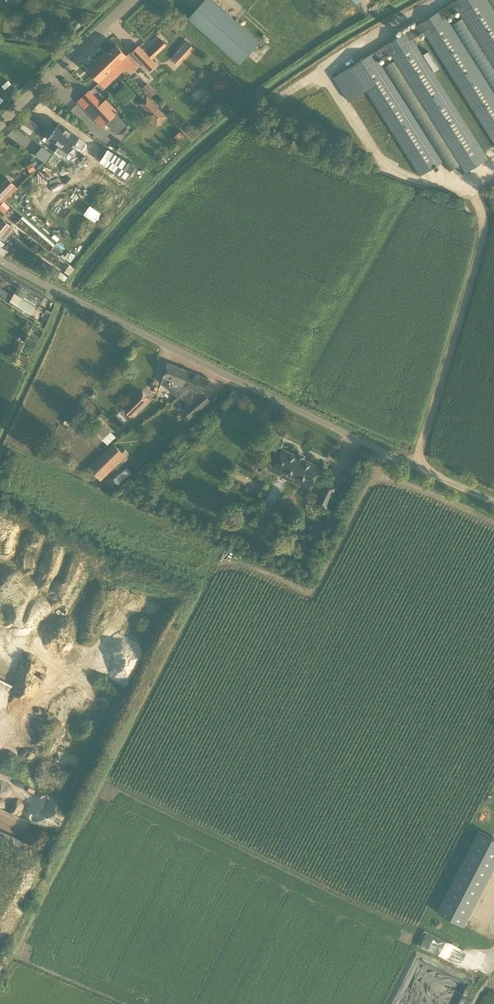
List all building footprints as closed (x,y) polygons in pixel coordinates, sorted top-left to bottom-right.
[(213,0),(204,0),(188,18),(240,64),(260,42),(213,0)] [(394,61),(460,165),(465,174),(488,159),(413,39),(424,32),(493,143),(493,92),(447,17),(458,10),(493,68),(493,11),(487,0),(455,0),(333,77),(347,99),(364,89),(420,176),(443,162),(383,68),(378,60),(389,53),(394,61)] [(493,91),(493,69),(462,19),(452,25),(493,91)] [(178,64),(193,47),(186,41),(171,58),(178,64)] [(138,45),(132,52),(150,71),(156,64),(151,59),(166,45),(163,42),(149,56),(146,53),(138,45)] [(121,70),(122,69),(124,71),(128,67),(132,72),(137,66),(132,61),(116,44),(106,54),(121,70)] [(106,54),(89,70),(100,82),(105,77),(109,81),(121,70),(106,54)] [(393,61),(384,67),(450,172),(459,165),(393,61)] [(147,82),(142,87),(151,97),(156,92),(147,82)] [(82,97),(107,123),(117,134),(127,124),(117,113),(118,112),(106,100),(102,104),(89,91),(82,97)] [(148,112),(146,113),(157,125),(166,116),(155,105),(148,112)] [(58,125),(48,140),(57,146),(52,152),(61,159),(71,146),(80,152),(85,145),(58,125)] [(43,161),(50,151),(42,145),(34,155),(43,161)] [(121,160),(114,171),(132,183),(140,172),(121,160)] [(0,185),(0,204),(5,199),(4,198),(10,192),(11,193),(17,187),(7,178),(4,182),(0,185)] [(0,223),(0,238),(2,239),(12,226),(3,219),(0,223)] [(70,245),(79,254),(88,245),(78,236),(70,245)] [(69,264),(63,271),(68,275),(74,268),(69,264)] [(23,297),(27,290),(21,287),(17,294),(23,297)] [(4,300),(8,293),(0,288),(0,298),(4,300)] [(35,306),(14,293),(8,302),(28,315),(35,306)] [(177,396),(188,371),(168,363),(159,383),(168,387),(167,388),(175,396),(177,396)] [(177,396),(184,399),(191,389),(201,393),(207,379),(188,371),(177,396)] [(124,409),(131,416),(148,399),(141,392),(124,409)] [(183,412),(189,418),(209,400),(204,394),(183,412)] [(107,445),(116,437),(103,423),(95,431),(107,445)] [(126,456),(129,452),(122,445),(119,449),(112,442),(87,467),(101,481),(126,456)] [(283,449),(281,453),(276,451),(267,470),(279,476),(282,471),(312,485),(317,476),(321,467),(304,459),(297,456),(283,449)] [(314,504),(327,510),(338,486),(326,480),(314,504)] [(258,506),(255,512),(259,514),(268,518),(272,521),(275,515),(271,513),(262,508),(258,506)]
